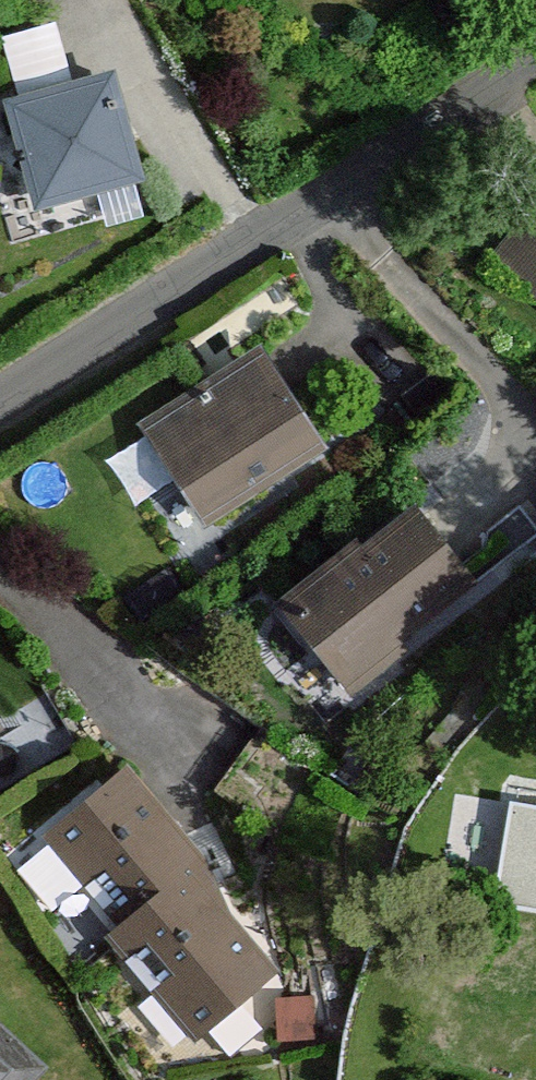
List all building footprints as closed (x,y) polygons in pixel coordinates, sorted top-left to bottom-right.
[(5,33),(19,79),(72,63),(58,17),(5,33)] [(12,116),(41,228),(152,200),(123,88),(12,116)] [(535,308),(535,189),(477,258),(535,308)] [(263,358),(134,442),(200,543),(329,459),(263,358)] [(406,507),(272,615),(347,708),(482,599),(406,507)] [(10,746),(0,730),(0,752),(10,746)] [(132,779),(32,853),(192,1065),(291,991),(132,779)] [(497,918),(535,923),(535,820),(512,816),(497,918)] [(0,1061),(0,1079),(21,1079),(0,1061)]
